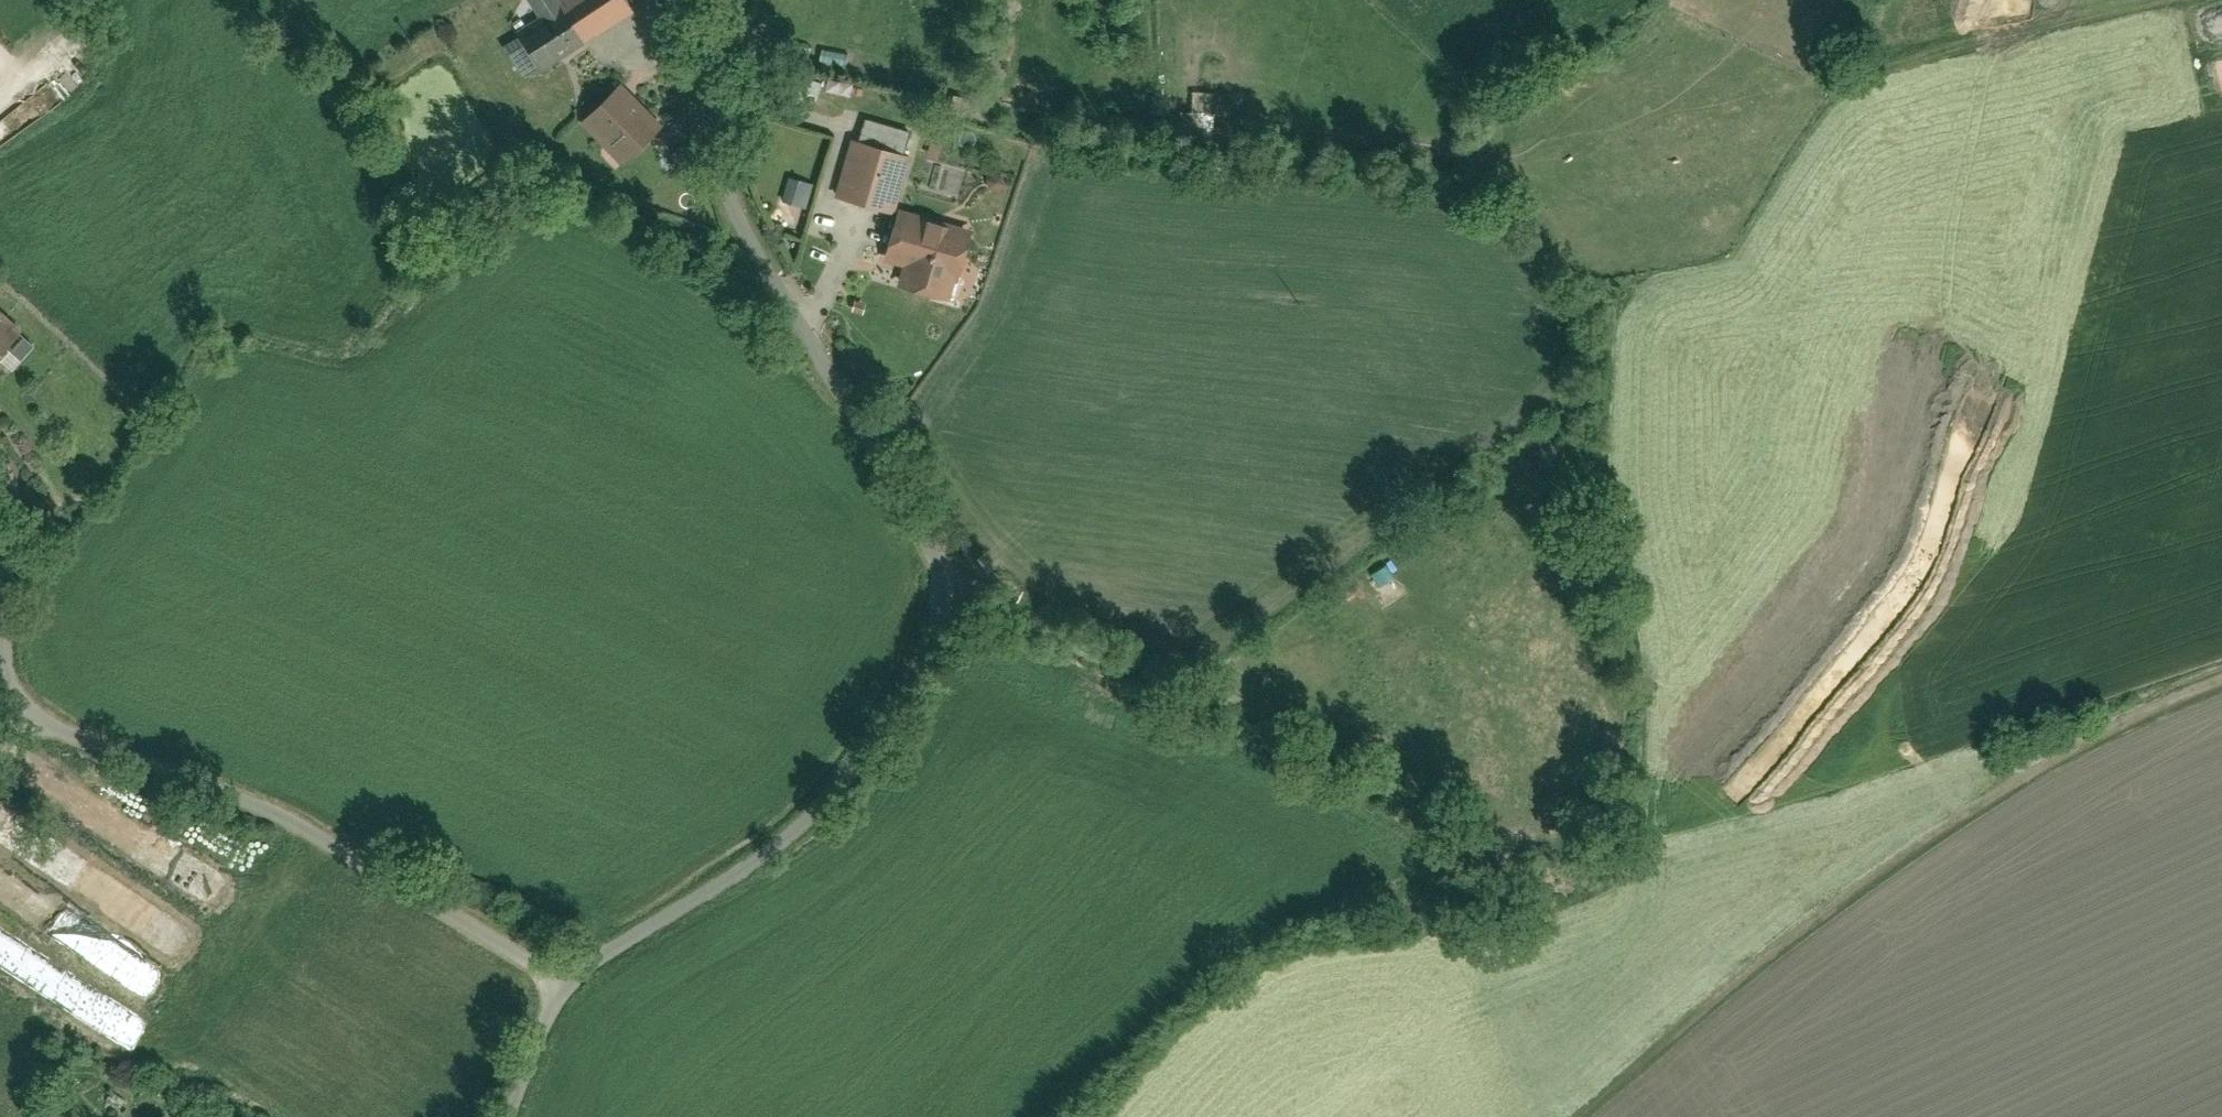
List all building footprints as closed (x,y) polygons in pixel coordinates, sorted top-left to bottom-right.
[(572,0),(539,0),(549,16),(527,30),(530,35),(546,60),(549,65),(595,37),(572,0)] [(595,37),(639,10),(633,0),(572,0),(595,37)] [(530,35),(514,44),(530,70),(546,60),(530,35)] [(668,125),(626,82),(590,118),(632,161),(668,125)] [(1217,131),(1217,92),(1196,92),(1196,111),(1186,111),(1185,130),(1217,131)] [(873,117),(867,139),(910,150),(916,129),(873,117)] [(867,139),(860,137),(845,191),(902,207),(917,152),(910,150),(867,139)] [(819,182),(795,174),(787,195),(811,203),(819,182)] [(985,231),(905,208),(892,252),(916,259),(908,286),(960,301),(971,262),(975,263),(985,231)] [(0,303),(0,361),(29,330),(0,303)]
